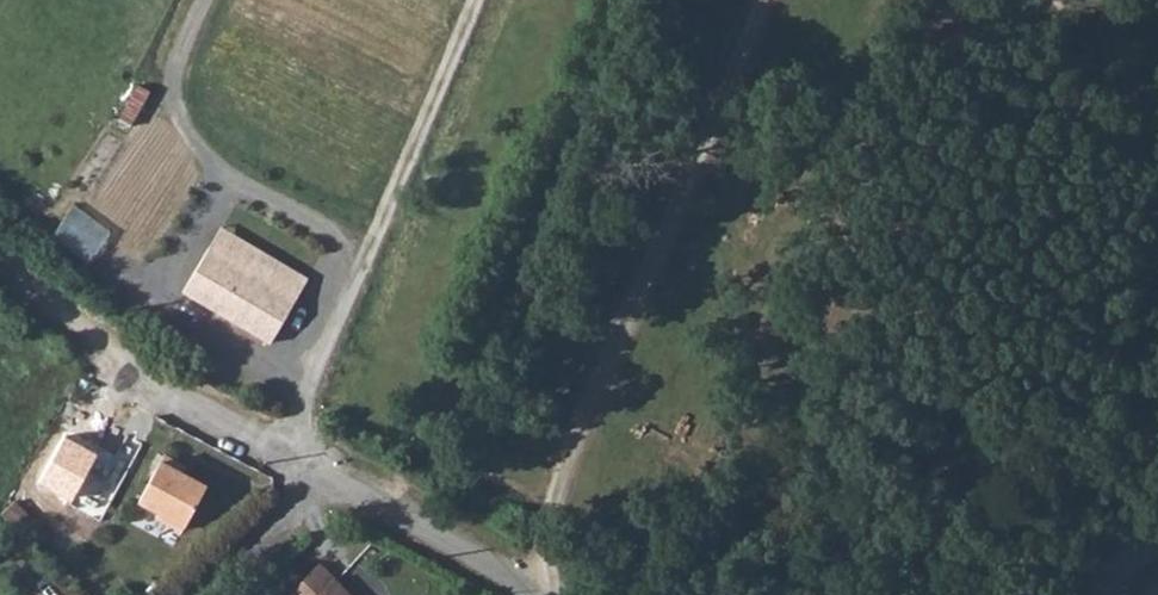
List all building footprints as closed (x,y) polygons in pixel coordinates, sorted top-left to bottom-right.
[(309,275),(225,223),(183,291),(270,343),(309,275)] [(416,444),(424,450),(430,441),(422,436),(416,444)] [(159,460),(182,472),(184,466),(162,454),(159,460)] [(137,499),(160,512),(156,516),(182,529),(206,485),(182,472),(159,460),(137,499)] [(20,534),(32,523),(8,498),(0,512),(0,513),(20,534)] [(320,563),(288,594),(289,594),(352,594),(320,563)]
